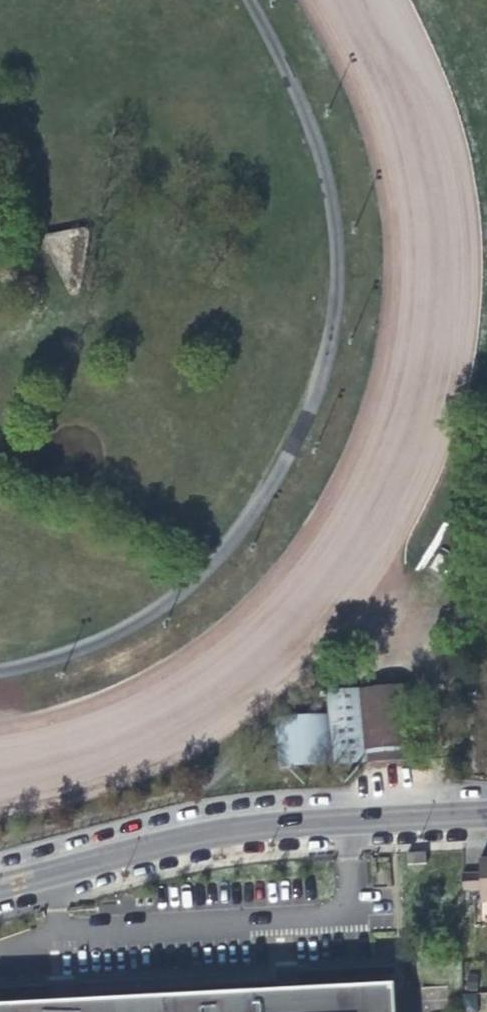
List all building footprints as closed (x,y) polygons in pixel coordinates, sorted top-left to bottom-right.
[(39,240),(39,246),(64,294),(67,296),(71,296),(74,294),(75,292),(84,240),(84,236),(82,233),(79,229),(44,234),(41,237),(39,240)] [(418,775),(412,687),(326,694),(328,717),(273,722),(276,773),(360,768),(361,778),(418,775)] [(486,903),(486,863),(479,863),(480,874),(480,883),(480,893),(481,903),(486,903)] [(461,876),(461,883),(480,883),(480,874),(461,876)] [(461,894),(480,893),(480,883),(461,883),(461,894)] [(389,991),(299,995),(286,996),(82,1006),(70,1007),(0,1010),(0,1011),(390,1011),(389,991)]
